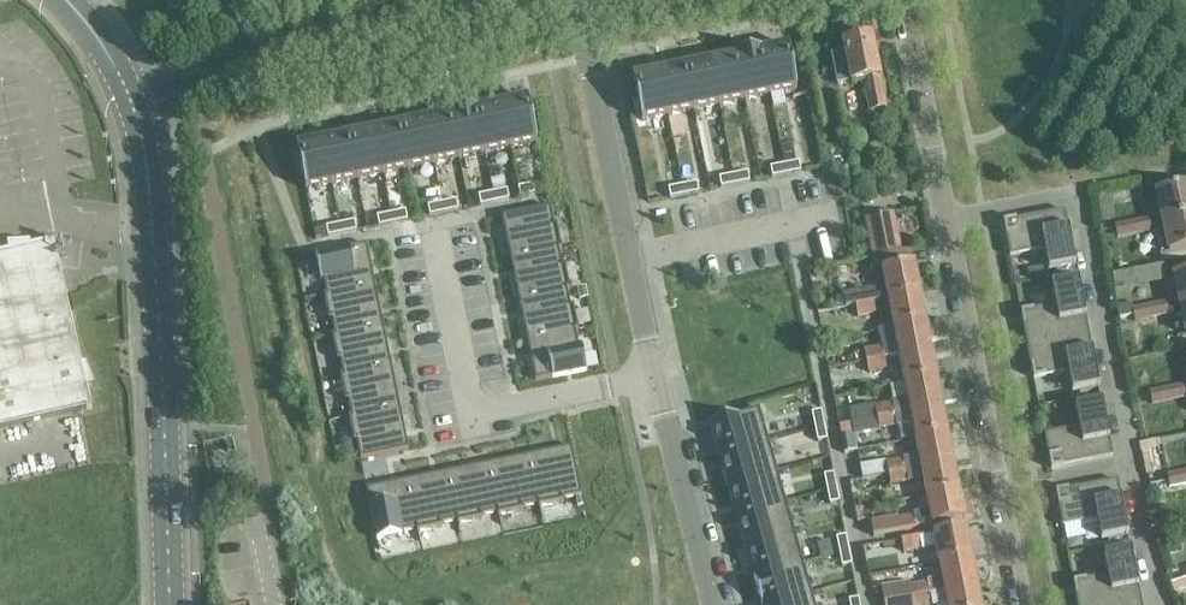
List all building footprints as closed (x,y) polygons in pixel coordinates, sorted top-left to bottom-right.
[(846,53),(831,56),(837,85),(852,82),(852,84),(868,81),(871,94),(867,94),(871,113),(886,110),(873,40),(844,45),(846,53)] [(797,90),(788,46),(761,52),(770,95),(797,90)] [(770,95),(761,52),(736,57),(745,100),(770,95)] [(745,100),(736,57),(710,62),(719,105),(745,100)] [(719,105),(710,62),(685,68),(694,110),(719,105)] [(694,110),(685,68),(660,73),(668,116),(694,110)] [(668,116),(660,73),(633,78),(642,121),(668,116)] [(528,100),(501,105),(510,148),(537,143),(528,100)] [(476,111),(485,154),(510,148),(501,105),(476,111)] [(451,116),(459,159),(485,154),(476,111),(451,116)] [(459,159),(451,116),(425,121),(434,164),(459,159)] [(404,148),(408,169),(434,164),(425,121),(400,126),(404,148)] [(408,169),(400,126),(374,131),(383,174),(408,169)] [(349,137),(358,180),(383,174),(374,131),(349,137)] [(323,142),(332,185),(358,180),(349,137),(323,142)] [(332,185),(323,142),(297,147),(306,190),(332,185)] [(799,162),(785,166),(787,175),(801,172),(799,162)] [(785,166),(771,169),(773,178),(787,175),(785,166)] [(1149,180),(1155,212),(1185,206),(1185,173),(1149,180)] [(737,186),(751,183),(749,174),(735,177),(737,186)] [(734,176),(720,179),(722,188),(736,185),(734,176)] [(686,196),(700,193),(698,184),(684,187),(686,196)] [(518,188),(520,198),(534,195),(533,185),(518,188)] [(683,186),(669,189),(671,199),(685,196),(683,186)] [(507,190),(493,193),(495,203),(509,200),(507,190)] [(495,203),(493,193),(479,196),(481,206),(495,203)] [(456,201),(442,204),(444,213),(458,210),(456,201)] [(444,213),(442,204),(428,207),(430,216),(444,213)] [(1155,212),(1161,243),(1185,239),(1185,206),(1155,212)] [(502,217),(511,259),(562,249),(557,225),(554,226),(550,207),(502,217)] [(1103,208),(1094,210),(1096,224),(1106,222),(1103,208)] [(405,211),(391,214),(393,224),(407,221),(405,211)] [(1076,266),(1065,211),(1016,221),(1016,220),(1003,223),(1010,257),(1045,251),(1049,271),(1076,266)] [(393,224),(391,214),(377,217),(379,226),(393,224)] [(865,220),(873,258),(901,253),(894,215),(865,220)] [(1121,219),(1122,234),(1151,233),(1151,217),(1121,219)] [(355,222),(340,225),(342,234),(357,231),(355,222)] [(1106,222),(1096,224),(1099,238),(1108,236),(1106,222)] [(342,234),(340,225),(326,228),(328,237),(342,234)] [(1161,243),(1167,274),(1185,271),(1185,239),(1161,243)] [(91,408),(53,242),(0,254),(0,429),(91,408)] [(324,296),(324,297),(375,287),(367,245),(316,255),(321,280),(324,280),(327,295),(324,296)] [(562,250),(562,249),(511,259),(519,300),(570,289),(565,266),(562,266),(559,250),(562,250)] [(885,287),(843,295),(846,308),(855,307),(874,303),(888,300),(888,301),(920,294),(914,265),(912,265),(909,251),(901,253),(873,258),(875,273),(882,271),(885,287)] [(1116,270),(1107,272),(1109,286),(1119,284),(1116,270)] [(1167,274),(1173,306),(1185,303),(1185,271),(1167,274)] [(1021,313),(1034,380),(1069,373),(1073,394),(1100,388),(1079,281),(1052,286),(1056,307),(1021,313)] [(1119,284),(1109,286),(1112,300),(1121,298),(1119,284)] [(383,327),(375,287),(324,297),(329,321),(332,320),(335,336),(332,336),(333,338),(383,327)] [(570,290),(570,289),(519,300),(527,340),(578,330),(573,306),(571,307),(567,291),(570,290)] [(888,301),(894,329),(926,322),(920,294),(888,301)] [(1167,297),(1137,305),(1142,321),(1171,313),(1167,297)] [(874,303),(855,307),(857,317),(876,314),(874,303)] [(1173,306),(1179,337),(1185,335),(1185,303),(1173,306)] [(1125,315),(1115,317),(1118,331),(1128,329),(1125,315)] [(882,348),(853,353),(855,364),(866,362),(884,359),(899,356),(899,357),(931,350),(926,322),(894,329),(897,345),(882,348)] [(392,368),(383,327),(333,338),(338,361),(340,361),(343,376),(341,377),(341,378),(392,368)] [(579,331),(578,330),(527,340),(536,382),(587,371),(582,347),(579,347),(576,332),(579,331)] [(899,357),(905,385),(937,379),(931,350),(899,357)] [(884,359),(866,362),(869,373),(887,370),(884,359)] [(400,408),(392,368),(341,378),(346,402),(349,401),(352,417),(349,417),(349,419),(400,408)] [(849,410),(852,424),(942,406),(937,379),(905,385),(908,402),(875,407),(875,405),(849,410)] [(1157,400),(1185,393),(1185,384),(1185,380),(1154,387),(1157,400)] [(1141,396),(1131,398),(1134,412),(1143,410),(1141,396)] [(1075,408),(1079,429),(1045,435),(1052,470),(1064,468),(1064,467),(1113,457),(1103,402),(1075,408)] [(912,425),(915,441),(948,434),(942,406),(852,424),(854,436),(880,431),(880,429),(897,426),(897,428),(912,425)] [(409,450),(400,408),(349,419),(354,442),(357,442),(361,460),(409,450)] [(759,409),(710,423),(719,455),(768,441),(759,409)] [(1143,410),(1134,412),(1137,426),(1146,424),(1143,410)] [(816,428),(825,426),(823,412),(814,414),(816,428)] [(825,426),(816,428),(819,442),(828,440),(825,426)] [(888,475),(953,462),(948,434),(915,441),(918,457),(903,460),(903,461),(887,464),(886,462),(860,467),(863,480),(888,475)] [(768,441),(719,455),(728,486),(777,472),(768,441)] [(572,448),(530,456),(541,507),(564,503),(563,500),(582,496),(572,448)] [(541,507),(530,456),(490,465),(500,516),(524,511),(523,508),(538,505),(539,508),(541,507)] [(1153,458),(1144,460),(1146,474),(1156,473),(1153,458)] [(923,481),(926,497),(959,490),(953,462),(888,475),(891,486),(908,483),(908,484),(923,481)] [(500,516),(490,465),(449,473),(460,524),(483,519),(482,516),(498,513),(499,516),(500,516)] [(777,472),(728,486),(737,516),(786,502),(777,472)] [(460,524),(449,473),(409,481),(419,532),(442,527),(442,525),(458,521),(458,524),(460,524)] [(1156,473),(1146,474),(1149,488),(1158,487),(1156,473)] [(834,474),(824,476),(827,490),(837,489),(834,474)] [(419,532),(409,481),(367,490),(377,541),(402,536),(401,533),(417,530),(418,532),(419,532)] [(1056,493),(1063,527),(1097,521),(1101,541),(1129,536),(1118,481),(1069,491),(1068,490),(1056,493)] [(837,489),(827,490),(830,505),(839,503),(837,489)] [(959,490),(926,497),(929,512),(913,515),(914,516),(897,519),(897,518),(871,523),(874,537),(973,518),(970,505),(962,507),(959,490)] [(786,502),(737,516),(745,547),(794,533),(786,502)] [(1162,504),(1152,505),(1155,519),(1165,518),(1162,504)] [(939,564),(972,557),(966,528),(901,541),(903,552),(921,549),(921,550),(936,547),(939,564)] [(794,533),(745,547),(754,578),(803,564),(794,533)] [(846,537),(836,539),(839,553),(849,551),(846,537)] [(1108,576),(1074,583),(1078,604),(1142,604),(1131,550),(1104,556),(1108,576)] [(849,551),(839,553),(842,567),(852,565),(849,551)] [(884,603),(977,586),(972,557),(939,564),(942,578),(927,581),(928,583),(911,587),(910,583),(881,588),(884,603)] [(1173,562),(1164,564),(1167,578),(1176,576),(1173,562)] [(754,578),(762,604),(774,604),(812,594),(803,564),(754,578)] [(977,586),(884,603),(885,604),(946,604),(947,604),(981,604),(977,586)] [(774,604),(815,604),(812,594),(774,604)]
